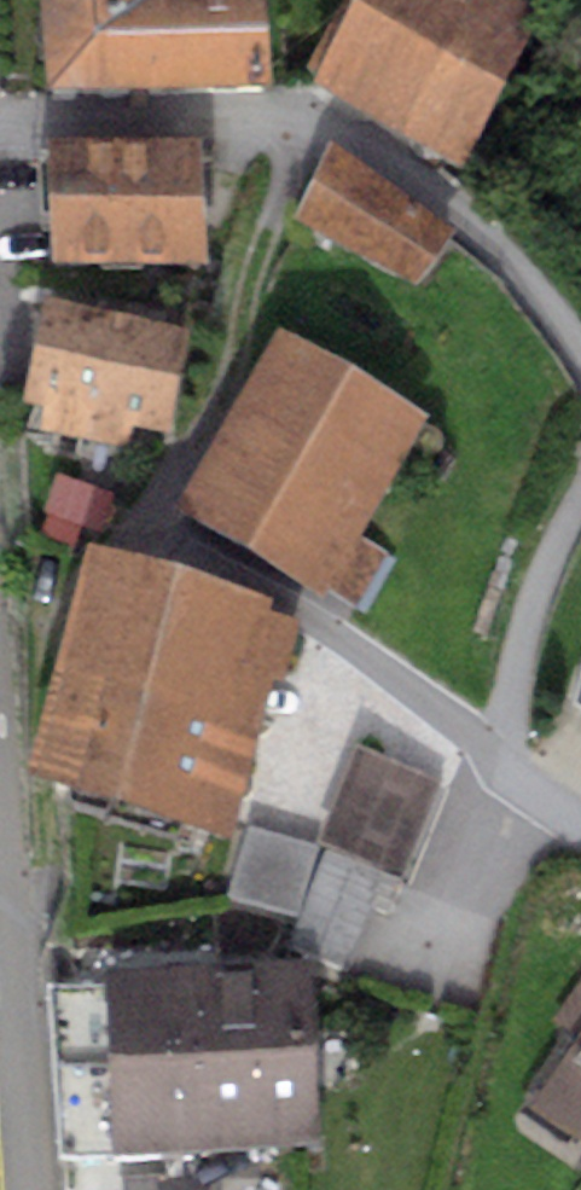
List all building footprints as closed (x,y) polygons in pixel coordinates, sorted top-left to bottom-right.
[(48,102),(273,98),(266,0),(215,0),(154,7),(150,0),(41,0),(48,102)] [(485,0),(349,0),(304,81),(466,170),(543,32),(485,0)] [(200,149),(46,155),(57,276),(211,275),(200,149)] [(457,228),(335,157),(298,219),(420,291),(457,228)] [(191,339),(45,308),(24,411),(41,415),(36,436),(126,455),(131,431),(169,439),(191,339)] [(425,423),(279,333),(173,517),(324,603),(331,590),(365,609),(395,559),(361,538),(425,423)] [(112,497),(67,479),(43,540),(87,558),(112,497)] [(272,611),(89,565),(32,789),(235,840),(275,681),(284,683),(298,628),(270,621),(272,611)] [(444,782),(360,751),(321,845),(406,882),(444,782)] [(399,886),(325,855),(290,947),(353,969),(373,913),(389,918),(399,886)] [(314,967),(101,978),(102,990),(54,992),(63,1154),(114,1151),(114,1163),(323,1152),(314,967)] [(530,1115),(580,1150),(580,986),(554,1025),(580,1042),(530,1115)]
